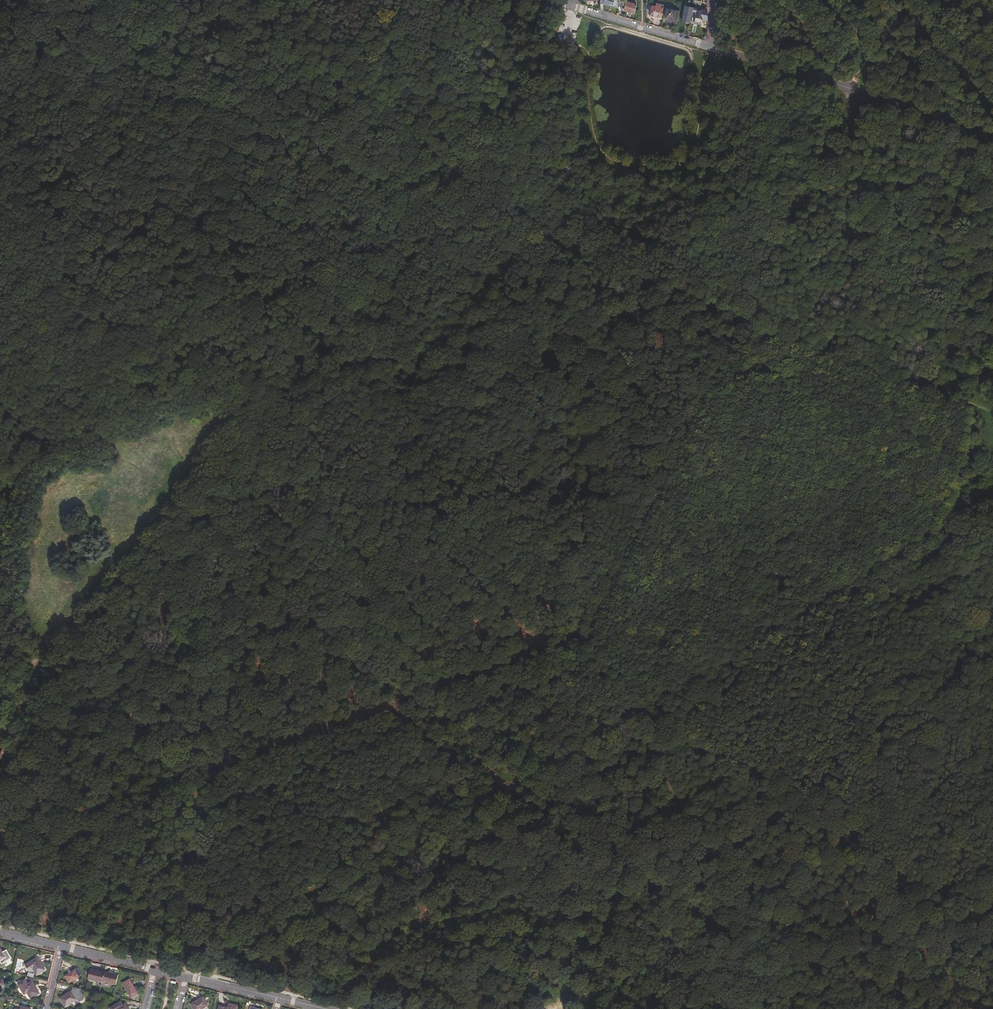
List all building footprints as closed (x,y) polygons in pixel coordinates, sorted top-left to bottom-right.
[(628,0),(619,0),(620,8),(625,10),(627,1),(628,0)] [(637,4),(627,1),(625,10),(634,12),(637,4)] [(662,17),(664,7),(653,5),(651,14),(662,17)] [(685,5),(682,19),(685,20),(685,21),(691,22),(693,13),(694,7),(685,5)] [(699,8),(694,7),(693,13),(695,14),(694,20),(700,22),(700,19),(708,20),(708,10),(699,8)] [(666,19),(668,19),(668,18),(675,19),(674,22),(677,22),(679,13),(680,11),(668,8),(666,19)] [(1,961),(2,964),(13,958),(8,949),(3,951),(1,948),(0,948),(0,961),(1,961)] [(33,969),(37,975),(48,970),(40,956),(24,965),(28,972),(33,969)] [(75,968),(65,975),(70,983),(73,981),(74,983),(79,980),(78,978),(83,974),(79,968),(76,969),(75,968)] [(103,982),(106,971),(91,968),(88,980),(102,983),(103,982)] [(120,974),(106,970),(106,971),(103,982),(117,985),(120,974)] [(17,983),(25,995),(28,993),(32,1000),(42,993),(33,980),(29,983),(26,978),(17,983)] [(132,998),(140,993),(130,978),(122,983),(132,998)] [(73,986),(72,990),(59,998),(65,1007),(78,999),(83,1001),(85,1000),(86,996),(83,992),(84,988),(73,986)] [(193,1008),(204,1008),(210,1005),(204,995),(190,1004),(193,1008)] [(126,1003),(124,1004),(121,1000),(109,1007),(110,1008),(130,1008),(126,1003)]
